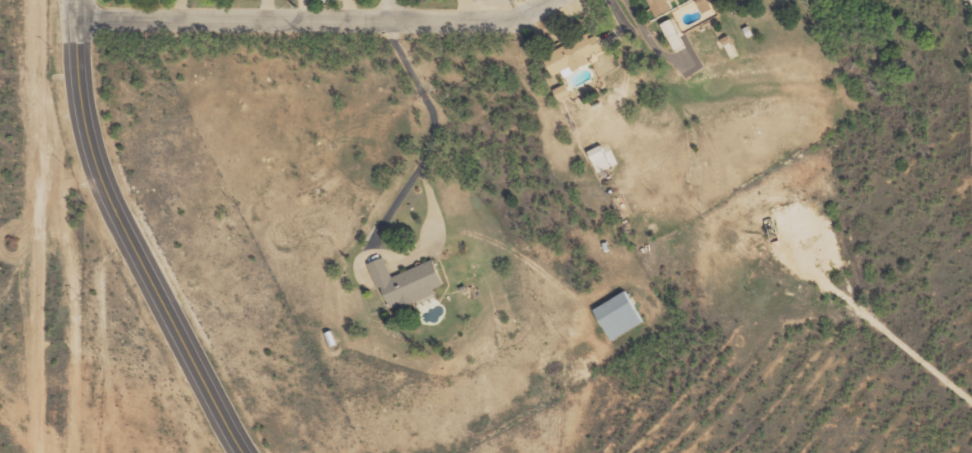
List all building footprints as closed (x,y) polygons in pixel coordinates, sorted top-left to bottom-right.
[(657,17),(674,10),(670,0),(650,0),(657,17)] [(555,76),(574,68),(575,71),(592,64),(589,57),(606,50),(599,34),(546,56),(555,76)] [(570,90),(567,84),(555,89),(560,100),(566,97),(564,93),(570,90)] [(591,150),(600,172),(616,165),(608,143),(591,150)] [(373,262),(391,310),(438,293),(436,288),(446,284),(437,259),(393,276),(386,257),(373,262)] [(613,340),(646,322),(629,291),(596,309),(613,340)]
